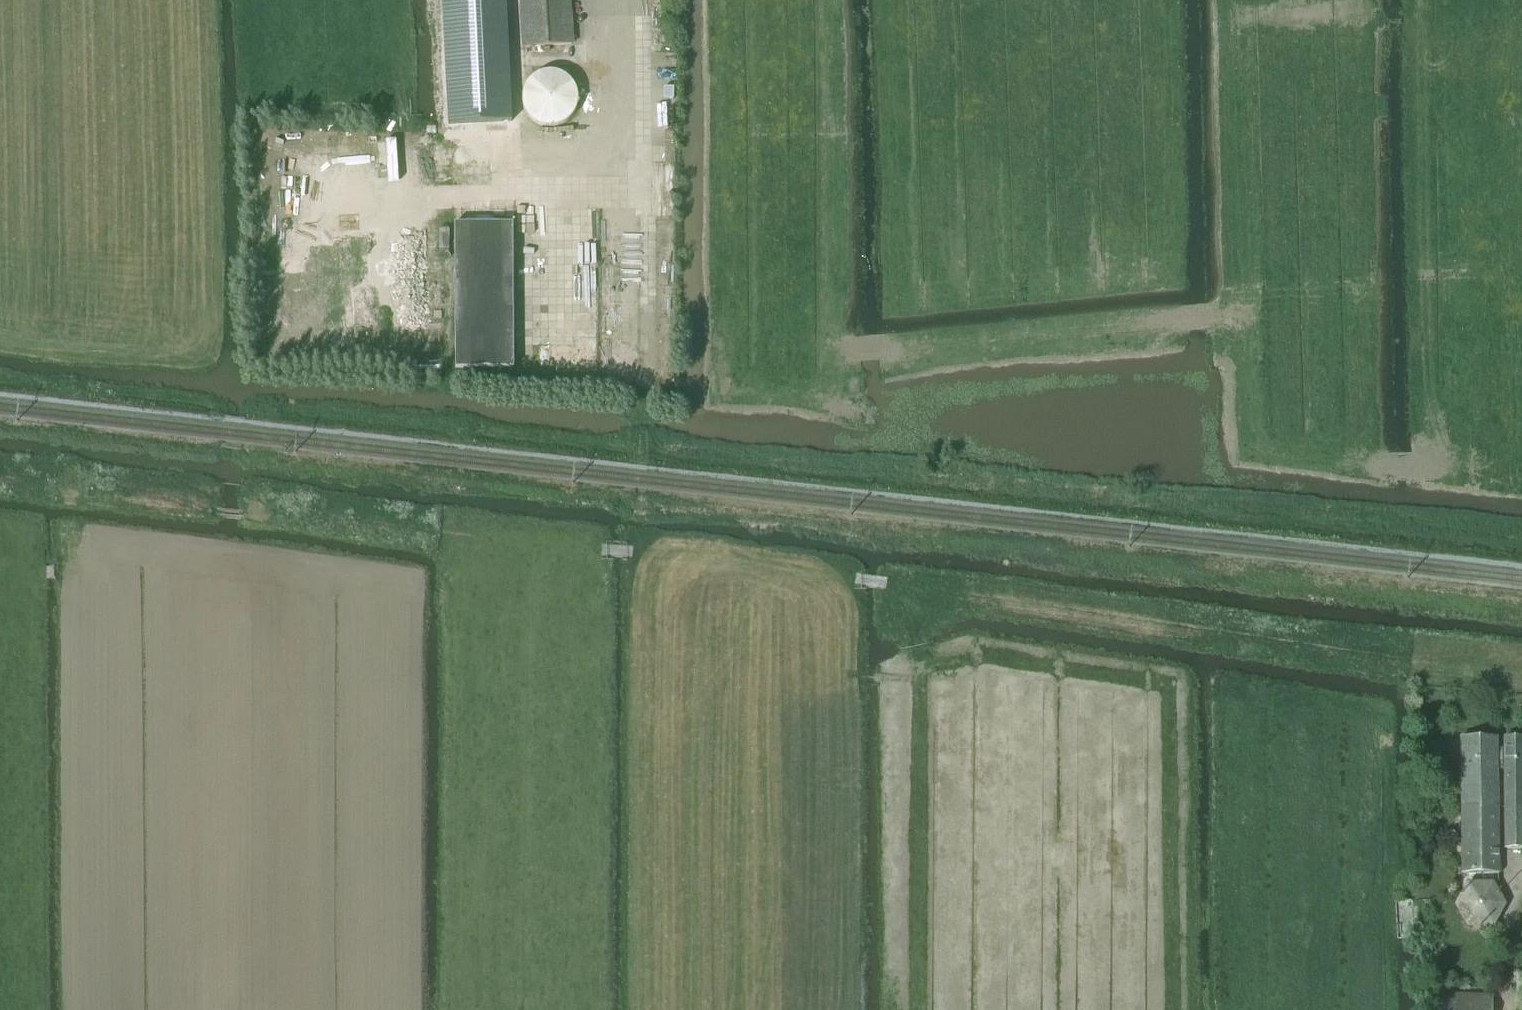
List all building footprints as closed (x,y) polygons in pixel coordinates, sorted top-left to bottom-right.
[(446,116),(506,114),(501,0),(441,0),(446,116)] [(572,45),(569,0),(520,0),(523,48),(572,45)] [(551,130),(559,129),(565,125),(571,121),(575,115),(578,107),(578,98),(575,90),(571,83),(565,78),(559,75),(551,74),(543,75),(535,78),(529,84),(524,91),(522,99),(522,106),(524,112),(528,119),(534,125),(542,129),(551,130)] [(454,367),(514,367),(513,222),(454,222),(454,367)] [(1462,874),(1499,874),(1497,769),(1497,749),(1497,739),(1460,740),(1462,874)] [(1497,749),(1497,769),(1504,769),(1504,798),(1505,848),(1521,848),(1521,739),(1504,739),(1504,749),(1497,749)] [(1491,996),(1444,994),(1444,1009),(1491,1009),(1491,996)]
